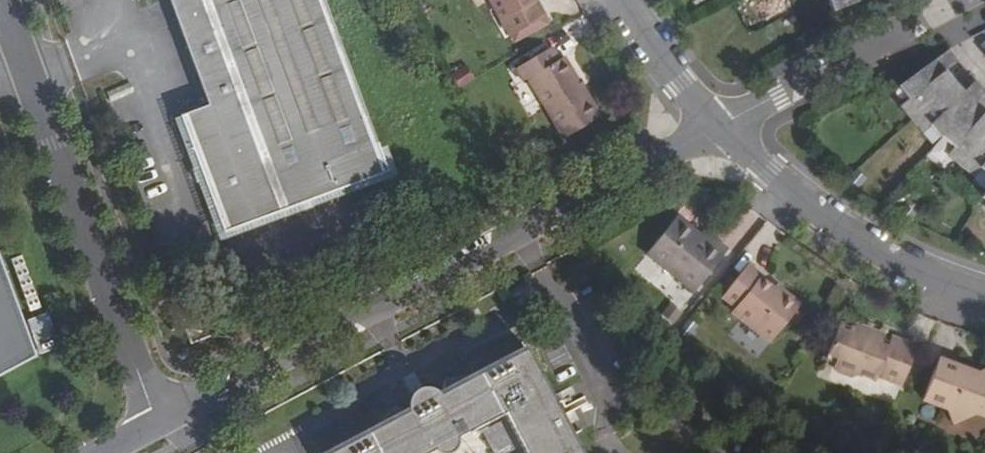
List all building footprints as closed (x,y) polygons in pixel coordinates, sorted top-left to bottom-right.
[(210,107),(182,118),(227,235),(391,172),(349,61),(326,0),(169,0),(210,107)] [(507,38),(543,20),(533,0),(488,0),(507,38)] [(543,20),(507,38),(510,44),(545,26),(543,20)] [(551,48),(519,68),(527,82),(531,79),(567,138),(600,118),(564,59),(559,61),(551,48)] [(975,80),(968,88),(950,69),(957,62),(947,51),(940,54),(901,88),(909,95),(901,103),(925,127),(931,122),(955,145),(949,151),(973,172),(978,165),(984,173),(984,89),(975,80)] [(467,67),(451,75),(458,88),(474,80),(467,67)] [(710,244),(701,237),(677,219),(647,257),(694,293),(727,251),(713,241),(710,244)] [(0,234),(0,376),(44,354),(0,234)] [(704,234),(701,237),(710,244),(713,241),(704,234)] [(762,276),(749,267),(723,300),(736,309),(732,313),(771,343),(802,304),(784,291),(781,295),(760,279),(762,276)] [(660,316),(673,325),(683,311),(669,302),(660,316)] [(867,329),(855,325),(842,320),(830,352),(838,356),(834,367),(836,372),(849,376),(854,374),(876,381),(878,377),(902,386),(917,348),(885,335),(886,331),(868,325),(867,329)] [(857,321),(855,325),(867,329),(868,325),(857,321)] [(334,452),(451,452),(452,451),(455,445),(503,419),(521,452),(576,452),(523,350),(471,379),(463,382),(456,385),(447,386),(439,388),(438,392),(438,397),(435,398),(431,396),(429,394),(426,393),(422,393),(419,394),(415,394),(412,396),(410,397),(408,399),(406,402),(405,405),(404,407),(404,416),(399,418),(398,417),(392,413),(385,421),(374,431),(369,434),(360,439),(335,452),(334,452)] [(967,369),(939,360),(925,398),(951,408),(957,421),(971,415),(981,419),(984,408),(984,372),(982,374),(970,378),(967,369)] [(982,374),(967,369),(970,378),(982,374)]
